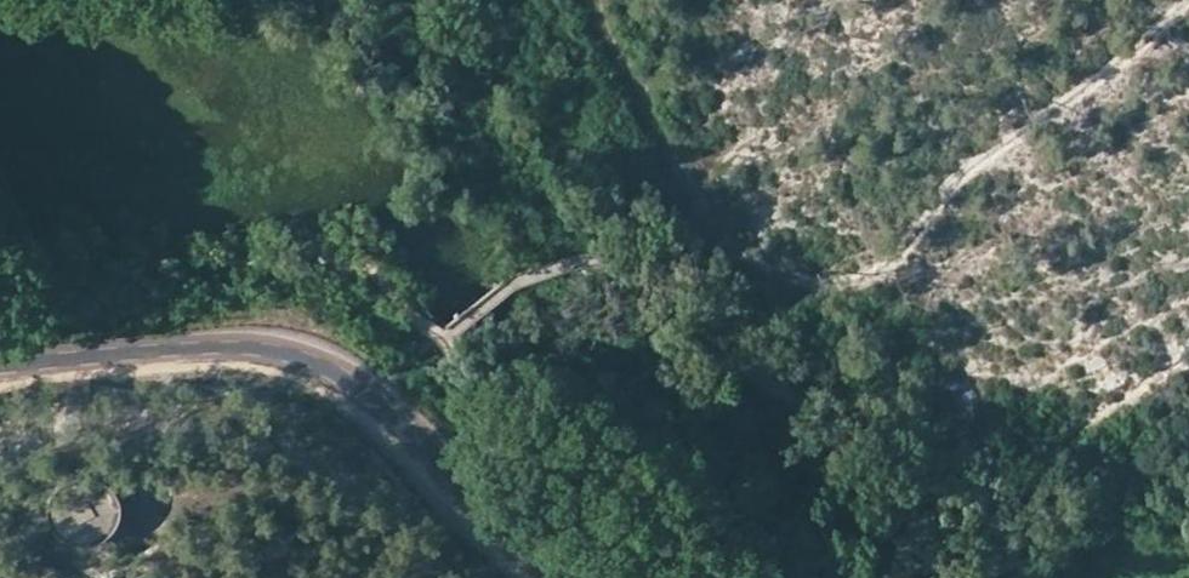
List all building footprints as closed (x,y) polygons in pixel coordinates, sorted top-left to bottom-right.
[(78,302),(63,303),(65,313),(79,312),(78,302)] [(78,472),(72,473),(67,475),(63,478),(58,481),(55,485),(52,490),(50,495),(49,500),(49,505),(50,511),(51,516),(54,520),(57,525),(61,528),(65,531),(70,534),(76,535),(81,535),(86,535),(92,533),(96,531),(101,528),(105,524),(108,520),(110,515),(112,510),(112,505),(112,499),(111,494),(109,489),(106,485),(103,481),(98,477),(94,475),(88,473),(83,472),(78,472)]
